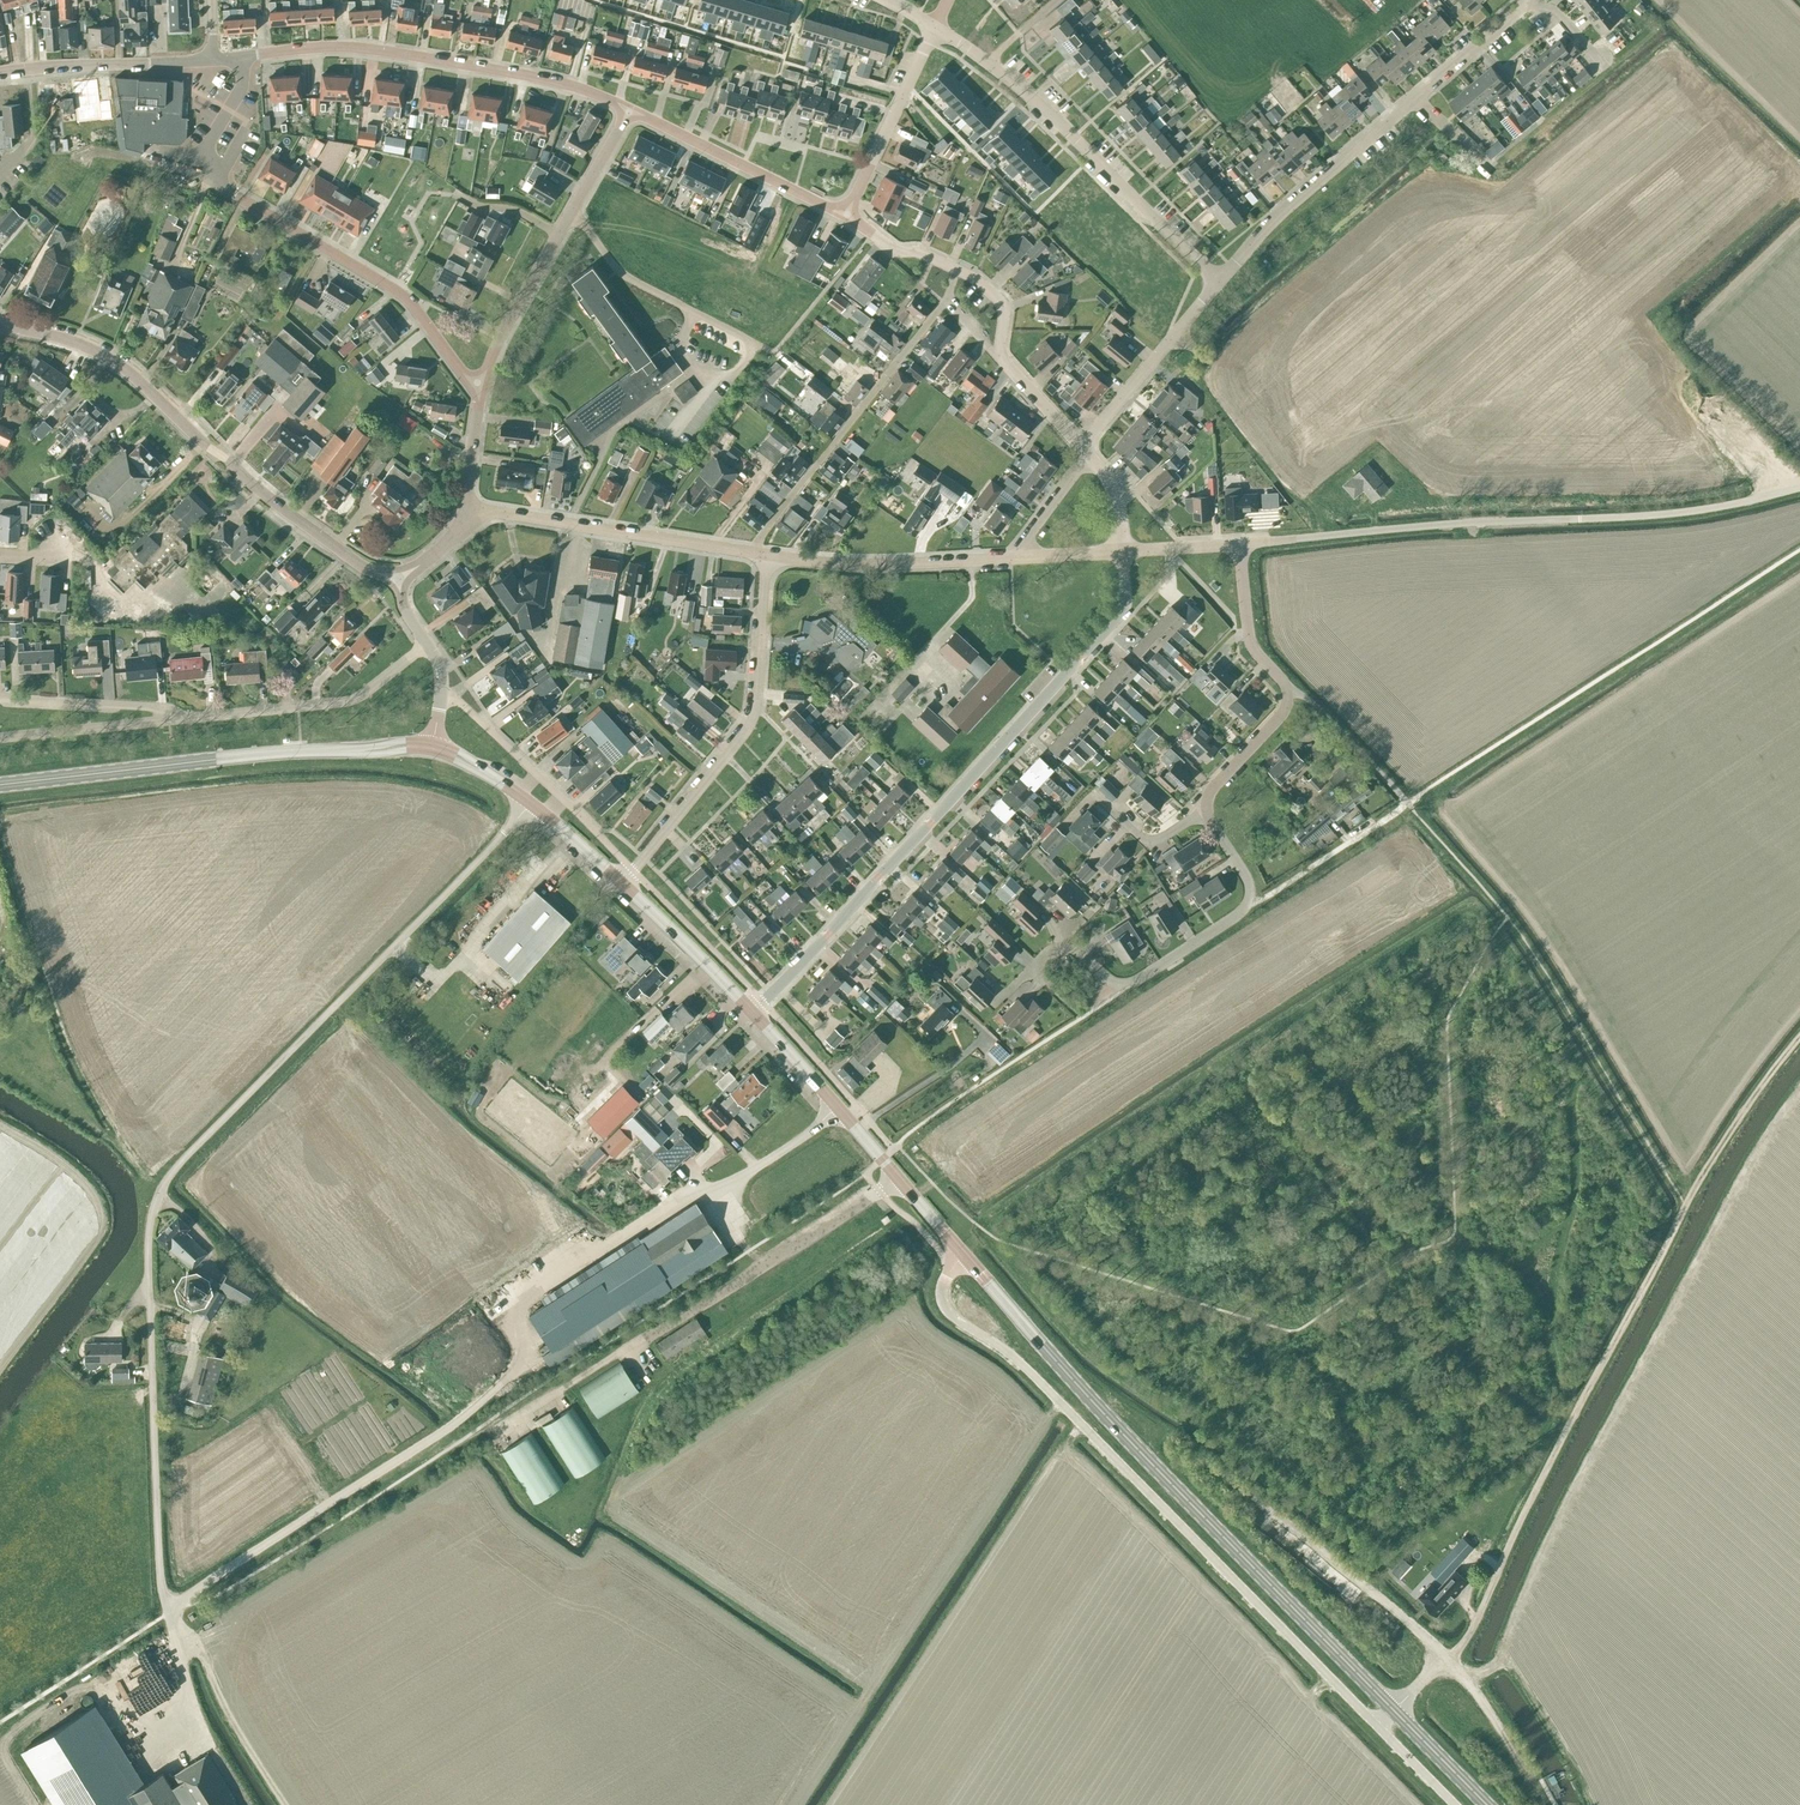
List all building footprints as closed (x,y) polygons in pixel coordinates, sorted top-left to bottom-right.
[(3,9),(35,0),(1,0),(3,9)] [(59,21),(72,20),(71,5),(77,5),(77,0),(57,0),(59,21)] [(138,21),(147,20),(146,11),(138,12),(137,0),(118,0),(120,22),(126,22),(138,21)] [(161,0),(167,0),(168,31),(189,31),(188,0),(150,0),(150,4),(161,4),(161,0)] [(283,1),(283,10),(285,10),(286,24),(302,22),(302,9),(300,9),(290,10),(289,0),(283,1)] [(302,9),(302,22),(318,21),(317,8),(315,8),(306,9),(305,0),(299,0),(300,9),(302,9)] [(315,8),(317,8),(318,21),(335,20),(334,7),(322,8),(321,0),(315,0),(315,8)] [(365,10),(366,23),(382,22),(381,8),(369,9),(368,0),(364,0),(362,0),(363,10),(365,10)] [(403,7),(404,0),(392,0),(391,8),(398,9),(395,28),(416,31),(419,10),(403,7)] [(666,10),(669,0),(662,0),(660,8),(666,10)] [(666,10),(673,12),(675,3),(683,6),(685,0),(669,0),(666,10)] [(716,0),(700,0),(697,10),(705,12),(702,20),(709,22),(716,0)] [(725,18),(731,0),(716,0),(709,22),(715,24),(718,16),(725,18)] [(744,0),(731,0),(725,18),(732,20),(730,29),(737,30),(745,1),(744,0)] [(1073,28),(1072,27),(1066,20),(1073,14),(1070,9),(1069,9),(1076,3),(1073,0),(1066,0),(1056,9),(1062,16),(1062,17),(1049,29),(1059,41),(1073,28)] [(1470,14),(1481,5),(1479,2),(1477,0),(1458,0),(1470,14)] [(1576,1),(1584,12),(1599,0),(1577,0),(1576,1)] [(1584,12),(1593,23),(1609,9),(1606,5),(1612,0),(1599,0),(1584,12)] [(285,10),(283,10),(276,11),(275,1),(269,2),(270,11),(269,11),(270,25),(286,24),(285,10)] [(365,10),(363,10),(355,10),(354,1),(348,1),(349,11),(348,11),(349,24),(366,23),(365,10)] [(746,24),(753,26),(759,5),(745,1),(737,30),(743,32),(746,24)] [(1636,8),(1640,11),(1645,7),(1642,3),(1636,8)] [(773,9),(759,5),(753,26),(760,28),(758,37),(764,39),(773,9)] [(477,41),(481,16),(482,7),(473,6),(471,15),(470,23),(463,22),(460,38),(477,41)] [(1435,10),(1425,18),(1439,35),(1449,27),(1447,24),(1452,20),(1441,6),(1435,10)] [(482,7),(481,16),(477,41),(493,43),(496,27),(487,26),(488,17),(491,18),(492,9),(482,7)] [(541,18),(543,9),(538,7),(535,16),(541,18)] [(42,10),(42,19),(43,26),(45,26),(47,50),(60,49),(57,9),(42,10)] [(237,19),(239,19),(240,32),(256,31),(255,17),(243,18),(242,9),(236,9),(237,19)] [(498,16),(504,18),(506,10),(499,9),(498,16)] [(773,9),(764,39),(771,41),(773,32),(781,35),(787,13),(773,9)] [(1612,13),(1609,9),(1593,23),(1602,34),(1618,20),(1612,13)] [(239,19),(237,19),(229,19),(228,10),(222,10),(223,20),(224,33),(240,32),(239,19)] [(1618,20),(1621,18),(1615,10),(1612,13),(1618,20)] [(1073,28),(1059,41),(1069,52),(1083,40),(1081,38),(1089,32),(1084,26),(1095,17),(1090,11),(1079,21),(1072,27),(1073,28)] [(1124,22),(1130,17),(1125,11),(1119,16),(1124,22)] [(432,12),(429,33),(450,37),(452,21),(451,21),(452,15),(442,14),(442,13),(432,12)] [(564,29),(565,28),(572,30),(575,19),(554,13),(551,23),(557,25),(556,27),(564,29)] [(521,50),(526,35),(528,27),(530,18),(521,15),(519,24),(522,25),(520,33),(509,30),(505,46),(521,50)] [(540,20),(530,18),(528,27),(537,29),(540,20)] [(801,59),(807,60),(818,22),(805,18),(800,35),(807,37),(801,59)] [(1136,25),(1131,18),(1127,21),(1132,28),(1136,25)] [(1429,44),(1439,35),(1425,18),(1415,27),(1429,44)] [(76,20),(72,20),(59,21),(60,48),(78,47),(76,20)] [(125,45),(148,44),(147,20),(138,21),(126,22),(126,27),(124,27),(124,30),(124,42),(125,45)] [(627,35),(635,37),(639,23),(631,20),(627,35)] [(649,27),(650,23),(641,20),(636,37),(646,40),(650,27),(649,27)] [(827,43),(832,26),(818,22),(807,60),(813,62),(819,41),(827,43)] [(88,28),(89,48),(114,47),(113,26),(88,28)] [(834,68),(834,69),(846,30),(832,26),(827,43),(835,45),(828,67),(834,68)] [(1416,37),(1410,41),(1425,59),(1435,50),(1429,44),(1415,27),(1411,30),(1416,37)] [(1069,52),(1078,64),(1093,52),(1091,50),(1085,43),(1097,33),(1093,28),(1089,32),(1081,38),(1083,40),(1069,52)] [(859,34),(846,30),(834,69),(841,71),(847,49),(854,51),(859,34)] [(1387,33),(1395,43),(1415,67),(1425,59),(1410,41),(1405,46),(1391,30),(1387,33)] [(590,60),(606,65),(615,33),(607,31),(605,39),(606,39),(604,47),(594,44),(590,60)] [(1635,36),(1632,31),(1624,37),(1628,42),(1635,36)] [(615,33),(606,65),(622,69),(627,53),(618,51),(620,43),(621,43),(624,35),(615,33)] [(548,55),(569,61),(573,46),(562,43),(564,37),(554,34),(548,55)] [(873,38),(859,34),(854,51),(861,53),(855,75),(862,77),(873,38)] [(526,35),(521,50),(537,55),(542,39),(526,35)] [(663,80),(668,65),(658,62),(660,54),(667,56),(671,39),(658,36),(656,44),(647,76),(663,80)] [(685,52),(688,53),(684,70),(675,67),(671,83),(687,87),(694,63),(696,55),(694,55),(698,39),(689,36),(685,52)] [(887,42),(873,38),(862,77),(868,79),(874,57),(882,59),(881,64),(888,66),(891,54),(884,52),(887,42)] [(1560,40),(1549,49),(1563,65),(1564,67),(1569,63),(1568,61),(1573,56),(1574,57),(1580,51),(1571,41),(1565,46),(1560,40)] [(631,71),(647,76),(656,44),(647,42),(643,58),(635,56),(631,71)] [(1405,75),(1415,67),(1395,43),(1391,47),(1396,53),(1391,58),(1405,75)] [(1091,50),(1093,52),(1078,64),(1088,75),(1102,63),(1101,61),(1095,54),(1102,48),(1099,44),(1091,50)] [(1372,46),(1367,50),(1374,58),(1379,54),(1372,46)] [(713,64),(722,68),(728,52),(719,48),(713,64)] [(1563,65),(1549,49),(1539,58),(1552,74),(1563,65)] [(1101,61),(1102,63),(1088,75),(1098,87),(1112,75),(1111,73),(1105,66),(1117,55),(1113,51),(1101,61)] [(703,65),(705,58),(696,55),(694,63),(687,87),(703,92),(708,76),(699,74),(702,65),(703,65)] [(1379,56),(1375,60),(1389,77),(1395,84),(1405,75),(1391,58),(1385,63),(1379,56)] [(1539,58),(1528,67),(1542,83),(1547,78),(1552,84),(1558,80),(1552,74),(1539,58)] [(1379,86),(1389,77),(1375,60),(1365,69),(1379,86)] [(944,66),(921,90),(926,95),(933,88),(941,96),(957,80),(944,66)] [(1111,73),(1112,75),(1098,87),(1108,99),(1122,87),(1114,77),(1122,71),(1118,67),(1111,73)] [(1491,67),(1481,76),(1496,94),(1496,93),(1499,97),(1500,98),(1510,90),(1506,86),(1506,85),(1491,67)] [(1531,92),(1542,83),(1528,67),(1517,76),(1531,92)] [(1573,78),(1580,85),(1591,75),(1585,68),(1573,78)] [(783,77),(793,80),(795,72),(785,69),(783,77)] [(841,71),(834,69),(830,82),(842,86),(846,72),(841,71)] [(1574,90),(1579,86),(1567,71),(1562,75),(1574,90)] [(1355,106),(1371,93),(1355,73),(1349,78),(1351,80),(1341,89),(1355,106)] [(321,98),(336,99),(337,75),(322,74),(321,98)] [(299,75),(284,76),(286,100),(301,99),(299,75)] [(351,76),(337,75),(336,99),(350,100),(351,76)] [(77,112),(78,121),(102,118),(97,76),(73,79),(75,97),(61,99),(63,113),(77,112)] [(271,101),(286,100),(284,76),(270,77),(271,101)] [(1499,97),(1496,93),(1496,94),(1481,76),(1470,85),(1485,103),(1491,98),(1494,102),(1499,97)] [(125,148),(143,152),(144,142),(176,144),(180,143),(183,141),(185,138),(186,135),(187,117),(181,117),(183,81),(115,77),(125,148)] [(372,101),(386,103),(390,80),(375,78),(372,101)] [(1182,84),(1178,78),(1174,81),(1178,87),(1182,84)] [(401,106),(404,82),(390,80),(386,103),(394,105),(401,106)] [(772,93),(769,93),(762,91),(764,82),(759,80),(756,89),(759,90),(757,99),(753,112),(766,115),(772,93)] [(970,92),(957,80),(941,96),(949,104),(942,111),(947,116),(970,92)] [(722,113),(736,117),(742,95),(739,94),(732,92),(734,84),(728,82),(726,88),(722,87),(717,101),(725,103),(722,113)] [(1189,83),(1172,97),(1181,108),(1198,94),(1189,83)] [(772,84),(769,93),(772,93),(766,115),(781,120),(787,98),(776,94),(778,86),(772,84)] [(420,109),(434,111),(438,88),(424,85),(420,109)] [(1140,107),(1138,106),(1132,98),(1144,89),(1140,85),(1128,95),(1129,96),(1116,108),(1125,119),(1140,107)] [(1470,85),(1460,93),(1475,111),(1485,103),(1470,85)] [(739,94),(742,95),(736,117),(751,121),(753,112),(757,99),(746,96),(749,88),(742,86),(739,94)] [(815,95),(818,96),(820,87),(814,86),(812,94),(801,91),(795,113),(809,117),(815,95)] [(1557,91),(1562,97),(1567,93),(1562,87),(1557,91)] [(453,90),(438,88),(434,111),(449,114),(453,90)] [(1331,97),(1337,104),(1351,121),(1361,112),(1355,106),(1341,89),(1331,97)] [(809,117),(823,121),(826,108),(829,99),(832,100),(834,91),(828,90),(825,98),(818,96),(815,95),(809,117)] [(1318,101),(1323,98),(1318,91),(1313,95),(1318,101)] [(952,121),(958,114),(966,122),(983,105),(970,92),(947,116),(952,121)] [(468,117),(483,119),(487,96),(472,93),(468,117)] [(1475,111),(1460,93),(1449,102),(1464,121),(1475,111)] [(501,98),(487,96),(483,119),(497,122),(501,98)] [(1125,119),(1135,131),(1149,119),(1148,117),(1153,113),(1147,106),(1154,100),(1151,97),(1150,96),(1138,106),(1140,107),(1125,119)] [(1548,108),(1539,97),(1532,102),(1541,113),(1548,108)] [(319,115),(319,98),(311,98),(311,114),(319,115)] [(1325,102),(1321,105),(1341,129),(1351,121),(1337,104),(1331,109),(1325,102)] [(517,126),(532,130),(538,107),(524,103),(517,126)] [(23,133),(20,104),(2,106),(3,115),(0,116),(0,149),(12,147),(11,135),(23,133)] [(835,135),(841,112),(844,113),(846,105),(840,104),(838,111),(826,108),(823,121),(820,130),(835,135)] [(1148,117),(1149,119),(1135,131),(1145,143),(1159,130),(1158,129),(1152,122),(1168,108),(1164,104),(1153,113),(1148,117)] [(966,122),(974,130),(968,137),(973,142),(996,118),(983,105),(966,122)] [(1341,129),(1321,105),(1317,109),(1323,115),(1317,120),(1331,138),(1341,129)] [(1516,117),(1526,127),(1540,117),(1530,105),(1516,117)] [(552,111),(538,107),(532,130),(546,134),(552,111)] [(841,112),(835,135),(849,138),(850,133),(860,136),(865,119),(857,116),(859,109),(853,107),(851,115),(844,113),(841,112)] [(1273,124),(1282,117),(1273,107),(1265,114),(1273,124)] [(1505,117),(1511,112),(1506,107),(1501,111),(1505,117)] [(1251,110),(1242,118),(1249,126),(1258,119),(1251,110)] [(586,140),(600,117),(589,111),(575,134),(572,132),(564,145),(583,156),(590,142),(586,140)] [(410,114),(408,126),(417,127),(417,121),(418,120),(418,115),(410,114)] [(1269,132),(1273,128),(1263,115),(1258,119),(1269,132)] [(455,130),(457,118),(450,116),(448,128),(455,130)] [(1158,129),(1159,130),(1145,143),(1155,154),(1169,142),(1168,140),(1161,133),(1176,121),(1174,119),(1172,117),(1165,122),(1158,129)] [(1519,132),(1524,128),(1523,127),(1515,117),(1510,121),(1519,132)] [(1232,125),(1237,131),(1245,125),(1240,119),(1232,125)] [(1001,153),(1018,137),(1004,124),(981,147),(986,152),(993,145),(1001,153)] [(1185,135),(1190,131),(1185,126),(1181,130),(1185,135)] [(464,144),(466,129),(457,128),(455,143),(464,144)] [(374,146),(375,133),(359,130),(357,144),(374,146)] [(1165,166),(1179,154),(1173,147),(1185,137),(1179,130),(1175,134),(1168,140),(1169,142),(1155,154),(1165,166)] [(1287,134),(1307,158),(1317,149),(1303,132),(1297,137),(1291,131),(1287,134)] [(1252,143),(1256,139),(1251,132),(1246,136),(1252,143)] [(1287,134),(1277,142),(1297,166),(1307,158),(1287,134)] [(301,135),(296,143),(302,146),(306,139),(301,135)] [(627,157),(646,166),(657,144),(638,135),(627,157)] [(931,150),(926,148),(929,141),(916,135),(909,148),(900,143),(893,158),(914,168),(918,159),(925,162),(931,150)] [(1504,145),(1508,141),(1503,135),(1499,139),(1504,145)] [(322,167),(339,173),(350,143),(330,136),(326,149),(328,150),(322,167)] [(403,154),(406,139),(385,136),(383,150),(403,154)] [(1002,168),(1007,173),(1030,150),(1018,137),(1001,153),(1009,161),(1002,168)] [(934,145),(939,151),(947,144),(943,138),(934,145)] [(1261,143),(1267,151),(1282,168),(1287,175),(1297,166),(1277,142),(1273,146),(1267,138),(1261,143)] [(316,158),(324,144),(316,139),(308,153),(316,158)] [(1499,152),(1505,147),(1498,139),(1492,145),(1499,152)] [(646,166),(665,175),(676,154),(657,144),(646,166)] [(1188,183),(1203,170),(1201,168),(1195,161),(1202,155),(1207,150),(1202,144),(1197,148),(1199,151),(1191,157),(1192,159),(1178,170),(1188,183)] [(528,145),(525,157),(535,160),(538,147),(528,145)] [(946,155),(951,158),(958,148),(953,145),(946,155)] [(353,160),(356,153),(350,150),(347,156),(353,160)] [(1043,163),(1030,150),(1007,173),(1012,178),(1019,171),(1027,179),(1043,163)] [(1267,151),(1258,159),(1272,176),(1282,168),(1267,151)] [(1439,157),(1443,162),(1449,157),(1444,152),(1439,157)] [(37,166),(44,159),(39,153),(32,160),(37,166)] [(553,154),(548,162),(560,169),(565,161),(553,154)] [(258,177),(272,184),(284,164),(271,156),(258,177)] [(370,156),(366,162),(375,167),(379,161),(370,156)] [(1188,183),(1198,194),(1212,182),(1211,180),(1204,173),(1211,167),(1216,162),(1213,158),(1201,168),(1203,170),(1188,183)] [(1272,176),(1258,159),(1248,167),(1241,160),(1235,165),(1253,187),(1260,182),(1262,185),(1272,176)] [(696,191),(707,169),(688,160),(677,181),(696,191)] [(312,163),(309,168),(313,172),(317,166),(312,163)] [(1056,176),(1043,163),(1027,179),(1035,187),(1028,194),(1033,199),(1056,176)] [(296,171),(284,164),(272,184),(284,192),(296,171)] [(536,165),(529,177),(528,177),(521,188),(530,193),(529,195),(537,200),(538,198),(550,205),(560,188),(544,179),(548,172),(536,165)] [(1226,170),(1234,179),(1240,173),(1233,165),(1226,170)] [(715,200),(726,179),(707,169),(696,191),(715,200)] [(620,171),(616,180),(629,186),(633,177),(620,171)] [(1211,180),(1212,182),(1198,194),(1208,205),(1222,193),(1220,192),(1214,184),(1222,178),(1218,174),(1211,180)] [(330,183),(315,175),(300,201),(315,210),(330,183)] [(884,176),(878,190),(898,199),(901,192),(910,197),(913,190),(884,176)] [(909,186),(923,193),(927,185),(913,178),(909,186)] [(344,192),(330,183),(315,210),(329,218),(344,192)] [(634,191),(638,193),(642,185),(638,183),(634,191)] [(1220,192),(1222,193),(1208,205),(1217,217),(1231,205),(1230,203),(1224,196),(1231,189),(1228,185),(1220,192)] [(748,227),(755,212),(748,208),(755,193),(740,186),(728,209),(737,214),(734,220),(748,227)] [(499,198),(499,188),(486,187),(486,198),(499,198)] [(941,198),(954,204),(959,193),(946,187),(941,198)] [(659,201),(663,193),(658,190),(654,198),(659,201)] [(871,203),(885,210),(882,216),(895,222),(901,211),(894,207),(898,199),(878,190),(871,203)] [(995,196),(1006,201),(1009,196),(997,190),(995,196)] [(329,218),(342,226),(358,200),(344,192),(329,218)] [(669,201),(671,196),(666,194),(662,202),(670,206),(672,202),(669,201)] [(1243,203),(1247,199),(1242,194),(1238,197),(1241,201),(1243,203)] [(1231,205),(1217,217),(1227,229),(1241,216),(1234,207),(1241,201),(1238,197),(1230,203),(1231,205)] [(153,210),(157,201),(149,198),(145,207),(153,210)] [(986,215),(979,212),(984,201),(975,198),(968,213),(976,216),(966,236),(968,236),(964,245),(976,251),(980,242),(982,243),(989,226),(983,223),(986,215)] [(342,226),(357,235),(373,208),(358,200),(342,226)] [(172,203),(170,208),(180,212),(182,208),(172,203)] [(946,204),(933,231),(947,238),(956,218),(961,220),(964,213),(946,204)] [(9,236),(25,218),(14,209),(0,225),(0,229),(9,236)] [(702,210),(698,219),(704,223),(709,214),(702,210)] [(1021,215),(1026,220),(1030,216),(1024,211),(1021,215)] [(175,224),(178,217),(168,213),(159,233),(161,234),(176,241),(182,227),(175,224)] [(472,213),(467,221),(463,219),(458,229),(473,237),(481,221),(484,223),(483,223),(491,228),(486,237),(499,244),(508,226),(496,219),(495,220),(487,216),(485,220),(472,213)] [(759,213),(752,226),(760,230),(758,233),(761,234),(769,219),(759,213)] [(787,238),(796,242),(797,245),(794,250),(807,257),(814,244),(806,240),(814,223),(799,215),(787,238)] [(53,224),(47,218),(40,225),(46,231),(53,224)] [(55,228),(51,237),(46,245),(52,248),(45,251),(25,289),(50,302),(70,264),(68,253),(76,239),(55,228)] [(847,241),(831,232),(821,248),(814,244),(797,273),(810,281),(811,280),(810,280),(820,264),(824,258),(833,264),(847,241)] [(161,234),(152,252),(168,259),(176,241),(161,234)] [(1022,235),(1011,247),(1004,240),(988,257),(1000,268),(1007,261),(1012,266),(1033,245),(1022,235)] [(1032,259),(1028,263),(1027,262),(1012,278),(1023,289),(1038,274),(1040,276),(1047,269),(1035,257),(1046,246),(1040,240),(1027,254),(1032,259)] [(1048,247),(1053,252),(1057,248),(1052,243),(1048,247)] [(472,247),(468,254),(466,258),(474,263),(470,270),(482,277),(492,259),(480,253),(481,251),(472,247)] [(870,256),(861,268),(875,279),(884,268),(870,256)] [(443,266),(461,275),(465,267),(447,258),(443,266)] [(785,269),(796,274),(800,267),(792,263),(788,261),(785,269)] [(1074,273),(1082,270),(1075,264),(1073,267),(1073,270),(1074,273)] [(21,275),(14,271),(12,274),(0,266),(0,295),(9,281),(15,285),(21,275)] [(608,341),(622,359),(626,355),(635,368),(577,411),(565,419),(583,444),(595,435),(683,371),(665,346),(650,357),(603,291),(608,288),(592,266),(571,280),(581,294),(577,297),(590,315),(594,312),(613,337),(608,341)] [(448,297),(467,307),(475,290),(463,285),(466,280),(457,276),(442,268),(436,280),(453,288),(448,297)] [(875,279),(861,268),(851,281),(844,290),(852,296),(860,287),(866,291),(875,279)] [(292,275),(282,269),(275,282),(285,288),(292,275)] [(181,310),(193,286),(160,270),(145,301),(148,303),(138,325),(148,330),(154,334),(155,333),(165,338),(178,308),(181,310)] [(93,305),(119,316),(132,286),(105,275),(93,305)] [(146,286),(149,279),(142,275),(138,283),(146,286)] [(837,289),(845,278),(840,275),(833,286),(837,289)] [(321,296),(344,310),(353,296),(330,281),(321,296)] [(198,303),(205,288),(197,284),(181,317),(191,321),(199,304),(198,303)] [(295,302),(311,312),(319,300),(303,290),(295,302)] [(841,312),(848,302),(835,291),(827,302),(841,312)] [(1038,302),(1035,320),(1045,321),(1046,319),(1060,321),(1062,307),(1064,307),(1066,294),(1048,291),(1046,303),(1038,302)] [(897,318),(902,322),(908,327),(913,320),(918,324),(930,309),(914,297),(897,318)] [(876,306),(869,301),(864,309),(871,314),(876,306)] [(1111,311),(1124,322),(1128,317),(1116,306),(1111,311)] [(847,317),(857,324),(863,317),(853,309),(847,317)] [(371,323),(378,331),(388,323),(379,311),(369,319),(368,318),(358,326),(362,331),(371,323)] [(1107,324),(1121,335),(1125,329),(1112,318),(1107,324)] [(891,320),(887,325),(895,331),(899,326),(891,320)] [(892,358),(904,342),(893,334),(891,336),(871,322),(857,342),(874,354),(880,345),(884,348),(882,351),(892,358)] [(928,351),(923,357),(931,363),(936,356),(934,355),(946,340),(949,342),(955,334),(939,322),(931,332),(929,330),(919,344),(928,351)] [(337,335),(342,340),(354,328),(348,323),(337,335)] [(388,323),(378,331),(386,341),(377,349),(380,353),(390,345),(389,345),(399,336),(388,323)] [(315,383),(320,377),(306,364),(314,354),(283,328),(268,345),(265,343),(258,350),(262,353),(254,361),(280,383),(271,393),(301,419),(325,392),(315,383)] [(184,368),(186,370),(198,350),(193,347),(197,339),(191,335),(191,334),(182,329),(177,337),(176,336),(164,355),(176,362),(176,363),(177,364),(178,367),(181,369),(184,368)] [(315,336),(326,346),(332,339),(321,330),(315,336)] [(1113,335),(1102,348),(1116,360),(1117,359),(1124,365),(1134,354),(1126,348),(1127,347),(1113,335)] [(344,356),(356,345),(351,339),(338,350),(344,356)] [(1052,363),(1059,356),(1045,340),(1037,347),(1039,348),(1028,358),(1040,371),(1051,362),(1052,363)] [(1060,352),(1067,358),(1077,346),(1070,340),(1060,352)] [(233,355),(240,347),(235,343),(234,345),(232,344),(227,351),(226,351),(216,364),(222,370),(233,355)] [(819,357),(839,374),(847,364),(827,347),(819,357)] [(942,371),(956,383),(974,360),(960,349),(942,371)] [(349,360),(353,365),(359,361),(354,355),(349,360)] [(940,356),(927,372),(933,377),(946,362),(940,356)] [(1072,364),(1074,362),(1071,359),(1064,367),(1069,372),(1074,366),(1072,364)] [(27,380),(53,398),(67,378),(41,360),(27,380)] [(361,374),(367,369),(360,360),(359,361),(353,365),(361,374)] [(1086,378),(1081,384),(1098,398),(1107,386),(1093,375),(1098,369),(1087,360),(1078,371),(1086,378)] [(913,361),(906,370),(919,380),(927,371),(913,361)] [(406,381),(408,381),(407,387),(417,388),(418,383),(423,383),(425,368),(409,366),(397,364),(395,379),(407,381),(406,381)] [(373,381),(376,384),(385,378),(376,366),(367,373),(368,374),(365,377),(370,383),(373,381)] [(229,367),(226,371),(224,370),(218,377),(220,378),(211,391),(215,394),(213,397),(215,398),(215,400),(218,402),(220,402),(221,404),(234,389),(242,378),(229,367)] [(847,374),(841,380),(844,382),(840,388),(846,393),(844,396),(855,405),(868,389),(856,380),(851,388),(849,386),(858,374),(849,367),(845,372),(847,374)] [(961,415),(967,420),(965,422),(970,426),(987,405),(980,400),(995,380),(987,374),(985,377),(973,368),(962,382),(978,394),(974,399),(965,410),(961,415)] [(905,393),(913,383),(897,370),(880,392),(894,403),(897,400),(902,404),(908,395),(905,393)] [(768,374),(765,379),(771,384),(775,380),(768,374)] [(807,383),(828,399),(834,392),(813,376),(807,383)] [(693,386),(688,379),(673,390),(678,397),(693,386)] [(1098,398),(1081,384),(1075,379),(1070,385),(1068,383),(1058,394),(1069,404),(1074,398),(1088,409),(1098,398)] [(256,403),(258,405),(264,411),(274,399),(267,393),(267,394),(252,382),(229,410),(242,421),(256,403)] [(1168,383),(1158,394),(1180,413),(1185,407),(1196,409),(1198,397),(1188,388),(1182,395),(1168,383)] [(678,397),(682,403),(697,392),(693,386),(678,397)] [(767,395),(768,395),(762,390),(757,397),(773,409),(779,402),(774,399),(773,400),(767,395)] [(788,401),(791,397),(782,390),(779,393),(788,401)] [(1187,419),(1180,413),(1158,394),(1149,405),(1165,419),(1168,416),(1178,425),(1181,422),(1183,424),(1187,419)] [(993,431),(998,423),(1011,406),(999,397),(986,414),(995,420),(993,423),(990,421),(987,426),(993,431)] [(55,404),(48,398),(36,411),(43,417),(55,404)] [(63,420),(71,428),(60,440),(66,447),(78,434),(80,436),(85,431),(92,438),(109,419),(87,399),(75,411),(76,411),(72,415),(69,413),(63,420)] [(411,408),(420,412),(423,405),(414,401),(411,408)] [(456,406),(426,401),(425,406),(431,407),(430,415),(454,419),(456,406)] [(820,426),(832,435),(844,420),(833,411),(835,408),(826,401),(818,411),(822,415),(817,422),(821,425),(820,426)] [(998,444),(1003,438),(1004,439),(1022,415),(1011,406),(998,423),(1006,429),(1004,431),(1002,430),(994,440),(998,444)] [(887,422),(895,412),(889,408),(882,418),(887,422)] [(1143,413),(1133,424),(1156,444),(1161,438),(1156,434),(1154,437),(1152,435),(1159,427),(1143,413)] [(410,432),(417,421),(404,414),(397,424),(410,432)] [(1022,415),(1004,439),(1010,443),(1013,438),(1011,437),(1013,434),(1021,441),(1034,424),(1022,415)] [(532,432),(548,434),(550,421),(533,419),(532,432)] [(33,432),(41,439),(51,427),(44,420),(33,432)] [(6,446),(14,431),(0,424),(0,442),(6,446)] [(431,431),(444,438),(448,431),(435,424),(431,431)] [(1152,449),(1156,444),(1133,424),(1124,435),(1141,449),(1147,441),(1149,443),(1147,445),(1152,449)] [(287,457),(295,463),(304,451),(308,455),(318,444),(305,434),(303,436),(304,437),(301,441),(280,425),(267,441),(275,447),(262,462),(274,473),(287,457)] [(356,425),(344,440),(335,433),(311,465),(321,472),(320,473),(333,482),(323,494),(328,498),(326,500),(329,502),(329,504),(332,506),(334,506),(336,507),(354,483),(344,475),(351,466),(347,463),(369,434),(356,425)] [(501,425),(499,441),(517,443),(517,444),(527,446),(530,427),(519,426),(519,427),(501,425)] [(989,436),(993,431),(987,426),(983,431),(989,436)] [(560,441),(569,434),(563,427),(554,433),(560,441)] [(764,439),(782,453),(791,442),(772,427),(764,439)] [(1192,435),(1186,429),(1179,437),(1186,442),(1192,435)] [(923,436),(916,430),(913,434),(920,440),(923,436)] [(1147,454),(1141,449),(1124,435),(1114,446),(1131,460),(1136,455),(1138,456),(1142,460),(1152,468),(1157,462),(1147,454)] [(802,448),(807,441),(803,437),(797,444),(802,448)] [(47,450),(56,459),(65,448),(57,440),(47,450)] [(152,478),(153,477),(150,474),(160,463),(140,443),(130,454),(124,448),(85,488),(115,517),(143,489),(142,488),(147,483),(150,484),(153,481),(152,478)] [(1171,454),(1176,449),(1171,444),(1166,450),(1171,454)] [(714,445),(711,450),(716,454),(719,449),(714,445)] [(809,464),(796,453),(798,451),(791,445),(789,448),(771,471),(781,478),(786,471),(797,480),(809,464)] [(628,466),(638,471),(647,452),(638,447),(628,466)] [(555,470),(551,493),(567,496),(570,480),(574,477),(569,469),(566,471),(561,470),(564,452),(550,450),(547,469),(555,470)] [(607,462),(615,466),(622,454),(614,450),(607,462)] [(685,472),(688,465),(666,452),(662,458),(685,472)] [(844,473),(854,462),(847,456),(844,460),(834,452),(828,459),(827,459),(818,470),(834,482),(842,471),(844,473)] [(1025,453),(1021,458),(1047,477),(1056,465),(1042,455),(1037,462),(1025,453)] [(1166,461),(1170,466),(1149,485),(1160,498),(1182,478),(1175,471),(1184,463),(1175,453),(1166,461)] [(364,468),(376,477),(387,463),(375,454),(364,468)] [(713,455),(694,481),(695,482),(688,491),(686,490),(677,502),(693,513),(709,492),(726,505),(742,483),(735,477),(738,473),(713,455)] [(1024,480),(1037,490),(1047,477),(1021,458),(1017,465),(1023,469),(1018,476),(1024,480)] [(496,484),(522,488),(524,476),(531,478),(533,464),(506,460),(505,468),(498,467),(496,484)] [(1213,462),(1208,466),(1209,493),(1218,493),(1217,476),(1216,462),(1213,462)] [(546,464),(537,463),(536,471),(545,473),(546,464)] [(929,484),(936,474),(919,463),(913,473),(929,484)] [(408,500),(425,478),(413,470),(407,478),(409,479),(403,487),(397,483),(405,473),(394,464),(372,493),(376,496),(372,501),(381,507),(378,511),(386,517),(385,518),(388,520),(388,519),(396,525),(399,521),(403,524),(409,516),(406,513),(413,503),(408,500)] [(1354,477),(1345,485),(1355,496),(1364,488),(1374,500),(1388,488),(1367,464),(1353,476),(1354,477)] [(1234,479),(1247,476),(1244,465),(1231,469),(1234,479)] [(1141,478),(1148,471),(1143,466),(1136,473),(1141,478)] [(852,480),(857,471),(852,468),(847,476),(852,480)] [(617,493),(621,485),(615,482),(619,475),(610,470),(602,485),(603,485),(598,495),(612,501),(616,492),(617,493)] [(940,471),(923,496),(924,497),(932,502),(939,491),(955,502),(955,501),(964,507),(971,496),(963,490),(964,488),(940,471)] [(1029,501),(1037,490),(1024,480),(1019,486),(1007,477),(1003,482),(1007,485),(1015,491),(1029,501)] [(883,492),(889,484),(881,478),(875,487),(883,492)] [(661,486),(647,479),(637,500),(651,507),(655,500),(664,505),(671,492),(661,487),(661,486)] [(983,523),(997,534),(1009,517),(1002,512),(1010,502),(999,494),(1003,489),(992,481),(976,502),(987,510),(992,504),(995,507),(983,523)] [(742,516),(758,529),(782,498),(763,483),(747,503),(750,506),(742,516)] [(80,499),(86,493),(77,485),(72,490),(76,494),(69,501),(76,508),(83,501),(80,499)] [(1012,495),(1015,491),(1007,485),(1003,489),(1012,495)] [(31,492),(30,499),(47,500),(47,493),(39,492),(39,487),(33,486),(32,492),(31,492)] [(1242,487),(1225,488),(1227,517),(1243,516),(1243,509),(1247,509),(1247,510),(1258,510),(1257,494),(1242,495),(1242,487)] [(181,538),(186,533),(210,509),(191,490),(173,509),(174,510),(171,513),(169,512),(157,524),(155,522),(146,531),(144,529),(125,549),(127,551),(107,571),(112,576),(107,580),(121,594),(134,581),(143,589),(156,576),(153,572),(156,569),(163,576),(176,562),(180,565),(191,554),(187,550),(187,544),(181,538)] [(853,516),(842,509),(849,498),(838,490),(826,507),(823,505),(817,513),(822,517),(821,519),(841,533),(853,516)] [(775,525),(791,537),(805,519),(796,512),(800,507),(806,512),(812,504),(798,494),(789,507),(775,525)] [(1194,511),(1195,519),(1211,518),(1210,496),(1186,497),(1186,508),(1189,511),(1194,511)] [(931,503),(932,502),(924,497),(921,501),(920,501),(903,526),(915,535),(933,509),(930,507),(933,504),(931,503)] [(1278,500),(1263,501),(1263,508),(1279,507),(1278,500)] [(30,503),(29,513),(44,513),(44,503),(30,503)] [(0,514),(0,538),(18,539),(19,522),(26,522),(27,505),(17,505),(17,515),(0,514)] [(962,515),(952,527),(960,532),(969,520),(962,515)] [(221,546),(235,559),(257,537),(243,524),(232,534),(223,526),(212,537),(221,546)] [(598,599),(598,600),(611,602),(615,580),(618,560),(590,555),(586,577),(590,577),(586,597),(598,599)] [(266,568),(256,579),(270,592),(279,582),(289,591),(304,576),(303,575),(303,572),(300,569),(297,569),(288,560),(278,570),(276,568),(271,573),(266,568)] [(643,565),(629,562),(628,573),(627,573),(623,593),(631,595),(631,594),(644,596),(646,584),(640,583),(643,565)] [(534,566),(531,565),(531,568),(525,567),(524,578),(522,578),(518,579),(517,579),(511,570),(507,573),(505,571),(502,573),(501,571),(495,575),(496,577),(494,579),(496,581),(491,584),(510,612),(515,611),(519,627),(546,622),(542,606),(549,571),(544,570),(545,568),(541,567),(542,565),(535,564),(534,566)] [(458,597),(453,590),(469,579),(458,565),(450,571),(451,572),(444,577),(447,582),(431,594),(437,601),(435,602),(439,608),(441,607),(442,608),(458,597)] [(683,573),(682,571),(678,570),(676,572),(671,571),(669,580),(663,579),(659,602),(671,604),(673,592),(682,594),(685,573),(683,573)] [(23,573),(8,572),(7,581),(6,581),(5,600),(22,601),(23,582),(22,582),(23,573)] [(42,574),(41,599),(58,600),(57,609),(66,610),(67,593),(58,592),(59,575),(42,574)] [(716,594),(742,596),(743,578),(717,577),(716,594)] [(700,604),(710,604),(711,586),(701,585),(700,604)] [(478,614),(493,602),(481,586),(468,595),(475,605),(454,620),(461,628),(459,629),(464,635),(465,634),(466,636),(484,622),(478,614)] [(233,589),(229,593),(236,600),(240,596),(233,589)] [(288,609),(274,623),(285,633),(298,619),(309,630),(320,619),(318,617),(332,603),(330,601),(330,599),(327,596),(325,596),(320,591),(295,616),(288,609)] [(619,593),(615,616),(627,618),(631,595),(623,593),(619,593)] [(598,599),(586,597),(585,599),(576,598),(576,596),(565,596),(565,603),(561,603),(557,624),(558,624),(552,659),(601,668),(613,603),(611,602),(598,600),(598,599)] [(681,619),(681,623),(688,624),(689,620),(690,620),(694,601),(684,600),(681,619)] [(24,616),(33,617),(34,602),(25,601),(24,616)] [(1177,611),(1171,606),(1161,616),(1174,629),(1178,624),(1184,629),(1193,637),(1198,631),(1189,624),(1199,613),(1186,602),(1177,611)] [(739,630),(740,616),(723,615),(723,607),(708,606),(707,614),(713,614),(712,631),(724,632),(725,629),(739,630)] [(62,613),(61,623),(68,624),(69,614),(62,613)] [(876,645),(876,644),(860,629),(856,633),(855,633),(854,634),(838,620),(831,613),(826,619),(824,616),(812,620),(809,633),(819,642),(831,638),(831,636),(841,645),(840,646),(837,658),(847,667),(859,663),(860,659),(861,659),(875,644),(876,645)] [(266,623),(271,618),(266,614),(261,619),(266,623)] [(344,614),(329,630),(323,637),(322,636),(306,652),(313,659),(329,643),(328,642),(335,635),(342,642),(357,626),(356,625),(355,624),(353,622),(351,621),(344,614)] [(1180,634),(1174,629),(1161,616),(1151,627),(1165,639),(1169,634),(1183,647),(1188,642),(1180,634)] [(22,637),(21,623),(11,623),(11,637),(22,637)] [(1151,627),(1142,638),(1155,650),(1165,639),(1151,627)] [(497,642),(505,636),(500,630),(492,636),(492,637),(476,649),(481,657),(480,658),(484,663),(503,649),(497,642)] [(926,706),(912,722),(941,748),(955,732),(953,731),(960,724),(967,731),(1018,674),(999,657),(991,666),(976,652),(976,651),(955,631),(938,649),(960,669),(964,665),(973,674),(959,689),(965,694),(953,708),(947,702),(936,715),(926,706)] [(362,659),(376,645),(363,633),(350,647),(348,645),(328,665),(335,672),(355,652),(362,659)] [(707,646),(708,639),(701,638),(700,645),(707,646)] [(1160,655),(1155,650),(1142,638),(1132,648),(1145,660),(1150,655),(1164,669),(1166,666),(1169,663),(1160,655)] [(101,663),(110,663),(108,639),(88,641),(89,656),(73,657),(74,675),(102,673),(101,663)] [(517,672),(513,666),(520,662),(518,660),(533,649),(525,639),(508,652),(511,657),(506,660),(490,671),(499,684),(517,672)] [(140,658),(127,659),(129,677),(155,675),(153,660),(161,659),(161,661),(162,661),(160,641),(139,643),(140,658)] [(19,672),(37,671),(36,650),(24,651),(23,642),(18,643),(19,672)] [(35,642),(36,650),(37,671),(55,670),(53,649),(41,650),(41,642),(35,642)] [(1165,650),(1174,658),(1179,652),(1170,644),(1165,650)] [(705,667),(705,678),(718,679),(719,668),(724,668),(724,669),(726,669),(726,668),(735,669),(736,651),(706,649),(705,667)] [(227,682),(259,680),(258,668),(267,667),(265,650),(243,651),(243,662),(226,664),(227,682)] [(203,669),(211,668),(210,652),(201,653),(201,657),(170,660),(172,679),(203,676),(203,669)] [(1174,658),(1190,672),(1193,668),(1178,654),(1174,658)] [(1123,659),(1113,669),(1126,681),(1136,671),(1123,659)] [(1166,666),(1164,669),(1173,676),(1178,671),(1169,663),(1166,666)] [(1209,679),(1222,691),(1233,680),(1214,663),(1206,673),(1200,667),(1189,678),(1200,689),(1209,679)] [(550,675),(546,669),(534,677),(538,684),(550,675)] [(1116,692),(1126,681),(1113,669),(1103,680),(1116,692)] [(1150,684),(1154,680),(1145,671),(1141,676),(1150,684)] [(524,682),(517,672),(499,684),(509,698),(524,687),(526,689),(535,683),(531,677),(524,682)] [(530,699),(523,704),(524,706),(518,710),(529,725),(548,711),(544,705),(562,691),(551,676),(532,689),(538,696),(532,701),(530,699)] [(1136,681),(1145,690),(1150,684),(1141,676),(1136,681)] [(701,684),(702,683),(696,679),(690,685),(696,690),(701,684)] [(892,694),(899,701),(913,686),(906,680),(892,694)] [(1116,692),(1103,680),(1093,690),(1107,702),(1111,698),(1116,702),(1121,697),(1122,697),(1116,692)] [(688,704),(711,723),(722,710),(708,699),(713,693),(701,684),(696,690),(698,691),(695,695),(687,688),(682,695),(690,702),(688,704)] [(837,715),(843,720),(869,691),(863,686),(837,715)] [(1126,692),(1135,700),(1140,695),(1131,686),(1126,692)] [(1234,711),(1248,724),(1261,710),(1250,699),(1251,698),(1243,690),(1237,697),(1231,691),(1219,704),(1231,714),(1234,711)] [(783,701),(803,703),(804,695),(784,694),(783,701)] [(583,700),(578,695),(569,703),(575,708),(583,700)] [(689,713),(678,704),(667,695),(661,702),(673,711),(670,715),(675,719),(673,721),(679,727),(676,730),(693,743),(702,731),(686,718),(685,719),(684,719),(689,713)] [(1121,697),(1116,702),(1126,711),(1128,708),(1131,705),(1121,697)] [(793,708),(781,720),(792,730),(804,718),(808,714),(815,708),(811,703),(800,714),(793,708)] [(1108,711),(1111,708),(1106,703),(1102,707),(1108,711)] [(1169,709),(1178,717),(1183,710),(1174,703),(1169,709)] [(1087,704),(1077,714),(1091,726),(1100,716),(1087,704)] [(557,712),(563,719),(572,711),(567,705),(557,712)] [(1140,713),(1131,705),(1130,705),(1128,708),(1126,711),(1135,718),(1140,713)] [(631,730),(626,735),(601,708),(581,727),(588,735),(571,749),(554,764),(560,770),(561,769),(568,776),(581,790),(598,775),(604,770),(639,739),(631,730)] [(792,730),(802,741),(814,729),(809,724),(820,713),(815,708),(808,714),(804,718),(792,730)] [(1068,725),(1081,737),(1091,726),(1077,714),(1068,725)] [(544,746),(545,748),(561,736),(567,732),(556,717),(550,721),(551,723),(545,728),(545,729),(536,735),(540,741),(539,743),(542,746),(544,746)] [(1105,722),(1100,727),(1109,735),(1114,730),(1105,722)] [(1196,752),(1206,762),(1218,749),(1207,739),(1212,735),(1199,723),(1193,729),(1195,731),(1183,743),(1194,754),(1196,752)] [(802,741),(813,751),(825,740),(836,729),(831,724),(824,731),(820,735),(814,729),(802,741)] [(1068,725),(1058,735),(1071,748),(1081,737),(1068,725)] [(1139,736),(1145,741),(1154,731),(1149,726),(1139,736)] [(829,736),(825,740),(813,751),(823,762),(835,750),(830,744),(841,734),(836,729),(829,736)] [(1099,746),(1104,740),(1096,732),(1091,736),(1090,738),(1099,746)] [(647,751),(654,745),(645,735),(634,745),(639,751),(643,747),(647,751)] [(1071,748),(1058,735),(1048,746),(1061,758),(1066,753),(1080,767),(1085,761),(1071,748)] [(1293,774),(1305,763),(1285,741),(1274,751),(1280,758),(1267,770),(1279,783),(1291,772),(1293,774)] [(1081,748),(1089,756),(1095,751),(1086,742),(1081,748)] [(1174,783),(1180,789),(1191,777),(1179,766),(1183,761),(1170,748),(1160,758),(1167,764),(1155,777),(1163,785),(1164,784),(1169,788),(1174,783)] [(865,760),(875,769),(883,760),(873,751),(865,760)] [(1096,751),(1091,757),(1098,762),(1102,757),(1096,751)] [(1117,759),(1134,775),(1126,783),(1137,793),(1133,798),(1150,814),(1163,801),(1146,785),(1148,782),(1142,777),(1145,773),(1123,753),(1117,759)] [(1051,778),(1046,774),(1052,768),(1038,756),(1029,767),(1046,783),(1053,790),(1059,795),(1066,801),(1071,796),(1058,784),(1058,785),(1051,778)] [(862,765),(857,770),(864,777),(869,771),(862,765)] [(1037,784),(1042,788),(1046,783),(1029,767),(1019,777),(1032,789),(1037,784)] [(1342,768),(1329,779),(1337,788),(1350,776),(1342,768)] [(857,770),(851,777),(858,784),(864,777),(857,770)] [(895,784),(886,793),(899,805),(909,794),(901,787),(908,779),(898,770),(890,779),(895,784)] [(809,775),(798,785),(811,800),(819,809),(823,805),(815,796),(822,790),(809,775)] [(1094,783),(1098,786),(1097,787),(1110,799),(1118,790),(1105,779),(1104,779),(1101,776),(1094,783)] [(853,789),(858,784),(851,777),(846,783),(853,789)] [(1031,799),(1027,795),(1032,789),(1019,777),(1009,787),(1027,804),(1031,799)] [(1346,811),(1355,803),(1372,792),(1364,780),(1347,791),(1342,795),(1326,809),(1334,819),(1345,809),(1346,811)] [(599,812),(601,813),(622,794),(610,781),(589,800),(595,807),(595,808),(598,811),(599,812)] [(889,816),(899,805),(886,793),(882,789),(874,782),(870,787),(878,794),(882,798),(877,804),(889,816)] [(1049,794),(1053,790),(1046,783),(1042,788),(1049,794)] [(800,810),(811,800),(798,785),(787,795),(800,810)] [(632,809),(623,820),(635,829),(650,810),(645,806),(651,798),(656,802),(661,797),(649,787),(639,801),(637,799),(631,808),(632,809)] [(1013,810),(1018,804),(1023,808),(1027,804),(1009,787),(1000,798),(1013,810)] [(800,810),(787,795),(775,806),(789,820),(785,824),(790,830),(799,822),(794,816),(800,810)] [(1000,798),(990,808),(1008,824),(1012,820),(1008,815),(1013,810),(1000,798)] [(1034,810),(1038,806),(1032,800),(1031,799),(1027,804),(1034,810)] [(841,810),(851,821),(857,815),(847,804),(841,810)] [(879,827),(889,816),(877,804),(866,815),(879,827)] [(1023,808),(1030,815),(1034,810),(1027,804),(1023,808)] [(1038,806),(1034,810),(1037,813),(1040,815),(1044,811),(1038,806)] [(783,814),(777,807),(773,811),(779,817),(783,814)] [(823,807),(818,812),(824,819),(829,815),(823,807)] [(1003,829),(1008,824),(990,808),(980,818),(993,831),(999,825),(1003,829)] [(762,809),(751,819),(773,844),(779,839),(768,827),(774,822),(762,809)] [(1099,838),(1092,831),(1100,822),(1087,810),(1077,821),(1075,820),(1069,826),(1091,846),(1099,838)] [(818,812),(811,818),(817,825),(824,819),(818,812)] [(1356,825),(1365,819),(1360,812),(1351,819),(1356,825)] [(1052,826),(1057,821),(1049,814),(1044,819),(1052,826)] [(812,830),(817,825),(811,818),(806,823),(812,830)] [(768,848),(773,844),(751,819),(740,830),(752,842),(758,836),(768,848)] [(1019,826),(1012,820),(1008,824),(1015,831),(1019,826)] [(845,824),(840,829),(861,852),(873,842),(861,829),(855,835),(845,824)] [(1008,824),(1003,829),(1010,836),(1015,831),(1008,824)] [(1055,827),(1039,844),(1048,853),(1064,835),(1055,827)] [(861,852),(840,829),(835,834),(845,844),(839,850),(850,863),(861,852)] [(961,839),(972,849),(973,848),(978,842),(987,850),(991,846),(982,838),(981,839),(970,829),(961,839)] [(720,848),(742,872),(747,867),(737,856),(743,850),(731,838),(720,848)] [(1161,854),(1173,871),(1181,866),(1184,871),(1208,855),(1197,838),(1177,851),(1174,846),(1161,854)] [(972,849),(961,839),(950,851),(961,861),(969,852),(977,860),(981,856),(973,848),(972,849)] [(1018,860),(1027,850),(1016,839),(1006,850),(1018,860)] [(1121,864),(1128,857),(1117,847),(1112,853),(1108,850),(1095,865),(1103,872),(1106,869),(1119,881),(1128,870),(1121,864)] [(737,876),(742,872),(720,848),(709,858),(720,871),(726,865),(737,876)] [(840,872),(828,860),(822,865),(819,861),(808,850),(803,855),(807,859),(828,883),(840,872)] [(1044,865),(1059,873),(1064,866),(1049,857),(1044,865)] [(817,893),(828,883),(807,859),(802,864),(812,874),(806,880),(817,893)] [(943,880),(944,879),(950,873),(958,881),(962,877),(953,869),(952,870),(942,860),(932,871),(943,880)] [(1086,863),(1076,873),(1085,882),(1095,871),(1086,863)] [(685,880),(696,892),(711,878),(700,866),(685,880)] [(943,880),(932,871),(921,883),(932,893),(940,884),(949,892),(953,888),(944,879),(943,880)] [(982,876),(976,883),(987,892),(993,886),(982,876)] [(1194,894),(1204,909),(1228,894),(1217,876),(1201,886),(1197,879),(1180,890),(1186,899),(1194,894)] [(1123,895),(1129,888),(1123,882),(1116,890),(1123,895)] [(1068,916),(1077,906),(1079,908),(1084,903),(1063,883),(1054,892),(1049,887),(1044,892),(1039,887),(1032,895),(1049,911),(1056,904),(1068,916)] [(970,892),(979,901),(986,893),(977,884),(970,892)] [(779,885),(774,889),(795,913),(807,902),(795,890),(789,895),(779,885)] [(482,948),(518,980),(570,921),(533,889),(482,948)] [(776,901),(779,904),(773,910),(784,923),(795,913),(774,889),(764,898),(771,906),(776,901)] [(1148,915),(1162,936),(1178,926),(1166,908),(1172,904),(1162,889),(1152,896),(1160,908),(1148,915)] [(725,896),(733,904),(738,899),(730,891),(725,896)] [(1040,909),(1035,905),(1021,891),(1012,901),(1022,911),(1015,919),(1031,934),(1042,922),(1034,915),(1040,909)] [(902,904),(913,915),(914,914),(921,907),(924,910),(922,913),(928,918),(934,911),(925,903),(923,904),(911,894),(902,904)] [(913,915),(902,904),(890,917),(902,927),(910,918),(919,927),(923,922),(914,914),(913,915)] [(737,914),(762,943),(774,932),(762,920),(756,925),(746,914),(738,905),(733,909),(737,914)] [(762,943),(737,914),(731,919),(736,924),(746,934),(740,940),(751,953),(762,943)] [(945,939),(958,925),(946,914),(936,925),(944,932),(941,935),(945,939)] [(1014,952),(1007,945),(1013,938),(991,917),(982,926),(996,939),(987,948),(988,950),(983,955),(994,966),(999,961),(1003,964),(1014,952)] [(1110,942),(1123,962),(1139,952),(1135,946),(1141,942),(1127,920),(1110,931),(1115,939),(1110,942)] [(870,924),(860,935),(872,947),(873,946),(880,939),(888,947),(892,942),(883,934),(882,935),(870,924)] [(900,937),(909,945),(914,939),(905,931),(900,937)] [(873,946),(872,947),(860,935),(850,946),(862,957),(863,957),(869,950),(878,958),(882,954),(873,946)] [(630,966),(639,975),(652,963),(651,962),(651,959),(648,955),(645,956),(636,948),(624,936),(600,960),(611,971),(619,963),(620,964),(624,961),(628,964),(625,967),(627,968),(630,966)] [(862,957),(850,946),(839,958),(851,970),(859,961),(868,969),(872,965),(863,957),(862,957)] [(657,985),(666,976),(655,966),(646,975),(645,974),(627,992),(634,999),(643,990),(649,996),(658,987),(657,985)] [(974,967),(964,978),(961,975),(954,982),(962,990),(962,991),(980,1008),(993,994),(978,980),(983,974),(974,967)] [(819,980),(831,992),(832,991),(838,984),(847,992),(851,987),(842,979),(841,981),(829,970),(819,980)] [(938,980),(943,976),(936,970),(932,975),(938,980)] [(831,992),(819,980),(808,993),(820,1004),(828,995),(837,1003),(841,999),(832,991),(831,992)] [(866,991),(877,1000),(883,1007),(889,1001),(882,995),(871,985),(866,991)] [(948,1022),(954,1015),(945,1005),(951,999),(939,987),(926,1001),(935,1010),(920,1025),(931,1035),(945,1020),(948,1022)] [(856,999),(869,1011),(876,1004),(863,992),(856,999)] [(1020,1034),(1043,1009),(1031,998),(1021,1009),(1014,1003),(1001,1016),(1004,1019),(1020,1034)] [(687,1008),(682,1003),(675,1010),(674,1009),(666,1017),(661,1012),(642,1032),(652,1042),(671,1023),(679,1031),(688,1023),(687,1022),(694,1015),(693,1014),(694,1013),(688,1007),(687,1008)] [(904,1021),(912,1012),(904,1006),(897,1014),(904,1021)] [(1004,1019),(1001,1016),(998,1013),(993,1018),(999,1024),(1004,1019)] [(672,1048),(685,1062),(714,1033),(701,1020),(672,1048)] [(824,1038),(833,1047),(843,1037),(833,1028),(824,1038)] [(865,1065),(887,1043),(873,1029),(851,1051),(854,1055),(837,1071),(853,1087),(870,1070),(865,1065)] [(1031,1031),(1026,1036),(1031,1041),(1036,1036),(1031,1031)] [(718,1068),(734,1054),(723,1042),(708,1056),(705,1053),(695,1062),(702,1069),(711,1060),(718,1068)] [(649,1068),(654,1073),(664,1063),(660,1059),(649,1068)] [(663,1078),(671,1086),(683,1073),(675,1066),(663,1078)] [(716,1082),(722,1089),(735,1077),(728,1070),(716,1082)] [(765,1085),(751,1072),(749,1074),(748,1072),(738,1081),(740,1083),(731,1092),(731,1093),(725,1099),(724,1098),(719,1103),(715,1100),(703,1111),(720,1128),(765,1085)] [(654,1078),(649,1074),(639,1084),(644,1089),(645,1087),(654,1078)] [(670,1088),(675,1094),(684,1085),(679,1079),(670,1088)] [(622,1086),(594,1114),(587,1120),(604,1136),(610,1130),(638,1102),(622,1086)] [(476,1107),(483,1094),(475,1089),(467,1102),(476,1107)] [(663,1104),(668,1099),(659,1090),(654,1095),(663,1104)] [(642,1109),(656,1123),(669,1111),(663,1104),(654,1095),(642,1106),(643,1106),(642,1106),(643,1107),(642,1109)] [(689,1155),(690,1156),(698,1148),(677,1127),(669,1136),(641,1108),(626,1123),(654,1151),(671,1169),(683,1157),(685,1159),(689,1155)] [(602,1145),(614,1156),(631,1139),(619,1128),(602,1145)] [(585,1161),(593,1169),(605,1156),(598,1149),(585,1161)] [(673,1171),(671,1169),(654,1151),(645,1159),(651,1165),(640,1176),(651,1188),(659,1180),(662,1184),(664,1182),(666,1182),(668,1180),(668,1177),(670,1176),(669,1175),(673,1171)] [(538,1349),(542,1354),(550,1366),(727,1251),(720,1240),(695,1202),(640,1239),(642,1242),(529,1315),(547,1343),(538,1349)] [(883,1223),(889,1219),(887,1216),(886,1215),(881,1219),(883,1223)] [(174,1252),(192,1270),(208,1253),(186,1232),(189,1228),(177,1216),(156,1238),(168,1249),(170,1248),(170,1249),(170,1251),(172,1253),(174,1252)] [(246,1309),(259,1286),(240,1274),(241,1273),(231,1267),(221,1283),(216,1280),(196,1313),(210,1321),(225,1296),(246,1309)] [(201,1299),(206,1290),(204,1281),(195,1276),(186,1279),(181,1287),(183,1297),(192,1302),(201,1299)] [(655,1345),(664,1359),(705,1333),(695,1318),(655,1345)] [(85,1343),(84,1361),(121,1361),(121,1343),(85,1343)] [(189,1398),(213,1404),(224,1360),(201,1354),(189,1398)] [(639,1392),(619,1362),(579,1388),(598,1419),(639,1392)] [(131,1375),(130,1368),(112,1368),(112,1383),(135,1382),(135,1375),(131,1375)] [(542,1426),(575,1477),(605,1457),(573,1406),(542,1426)] [(564,1483),(532,1432),(501,1452),(534,1503),(564,1483)] [(1431,1572),(1442,1582),(1462,1560),(1451,1550),(1431,1572)] [(1400,1575),(1412,1562),(1405,1556),(1394,1569),(1400,1575)] [(1434,1612),(1436,1614),(1467,1581),(1456,1571),(1438,1591),(1430,1584),(1418,1597),(1426,1604),(1425,1604),(1429,1608),(1428,1609),(1433,1613),(1434,1612)] [(147,1714),(178,1697),(173,1689),(185,1683),(167,1650),(144,1662),(146,1664),(126,1675),(147,1714)] [(89,1696),(88,1696),(86,1696),(85,1696),(84,1696),(83,1697),(82,1697),(82,1698),(81,1699),(81,1700),(80,1701),(80,1702),(81,1703),(81,1704),(81,1705),(82,1706),(83,1707),(84,1708),(85,1708),(86,1708),(87,1708),(88,1708),(89,1708),(90,1708),(91,1707),(92,1706),(92,1705),(93,1704),(93,1703),(93,1702),(93,1701),(93,1700),(92,1698),(92,1697),(91,1697),(90,1696),(89,1696)] [(87,1709),(24,1746),(60,1804),(182,1804),(166,1778),(162,1772),(135,1788),(87,1709)] [(57,1713),(56,1713),(54,1713),(53,1713),(52,1713),(51,1714),(50,1715),(49,1716),(49,1717),(48,1718),(48,1720),(48,1721),(49,1722),(49,1723),(50,1724),(51,1725),(52,1726),(54,1726),(55,1726),(56,1726),(57,1726),(58,1725),(59,1725),(60,1724),(60,1723),(61,1722),(61,1721),(61,1720),(61,1719),(61,1718),(61,1717),(60,1716),(60,1715),(59,1714),(58,1714),(57,1713)] [(182,1804),(236,1804),(234,1800),(235,1799),(208,1753),(166,1778),(182,1804)] [(1552,1783),(1557,1780),(1554,1773),(1549,1776),(1552,1783)]
